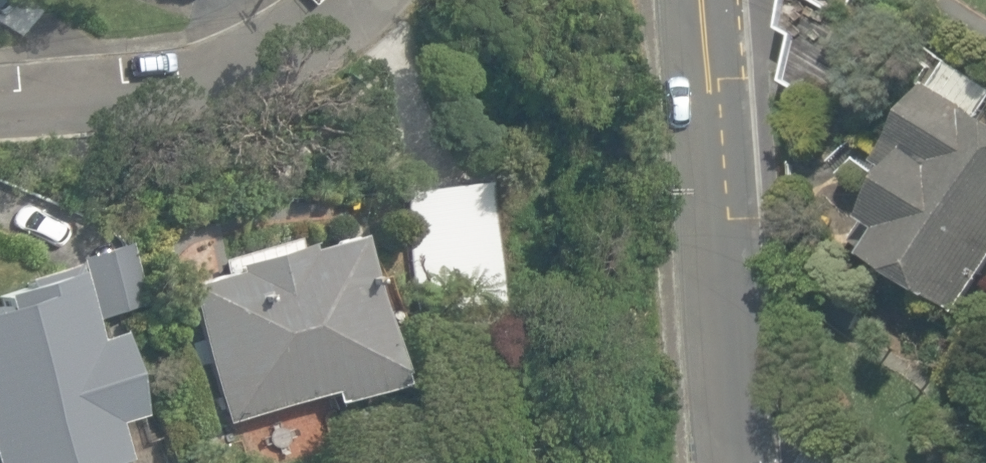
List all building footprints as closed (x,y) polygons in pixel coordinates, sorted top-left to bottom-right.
[(853,119),(871,84),(851,68),(867,39),(806,0),(789,0),(784,28),(796,37),(788,82),(853,119)] [(840,18),(851,0),(811,0),(840,18)] [(961,310),(985,273),(985,117),(985,115),(985,83),(955,63),(939,87),(937,85),(886,162),(902,173),(872,218),(889,230),(874,252),(961,310)] [(401,191),(417,311),(500,301),(485,181),(401,191)] [(181,283),(224,420),(326,387),(330,399),(391,380),(344,234),(297,249),(295,241),(224,264),(226,269),(181,283)] [(78,257),(98,317),(143,302),(124,242),(78,257)] [(117,460),(124,457),(112,421),(135,414),(108,332),(83,340),(60,271),(0,291),(0,462),(118,462),(117,460)]
